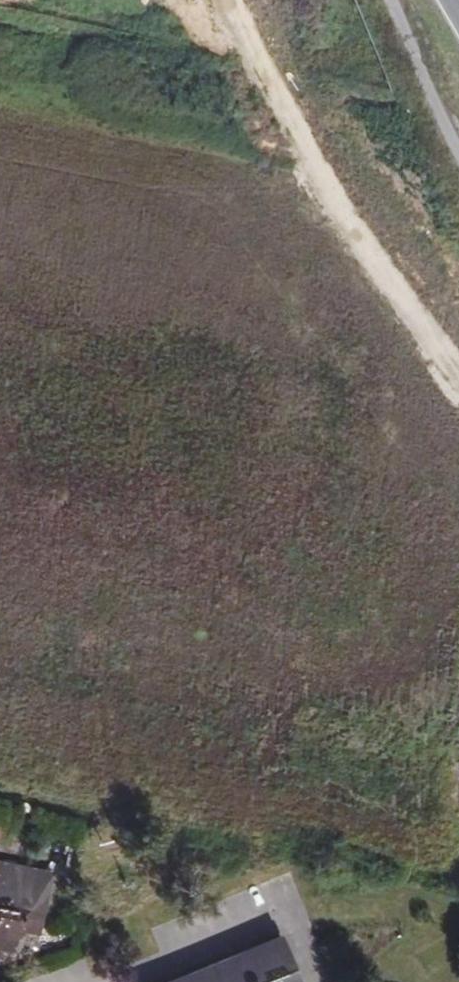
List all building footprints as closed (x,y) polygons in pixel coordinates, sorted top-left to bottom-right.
[(22,929),(24,922),(38,925),(46,891),(31,888),(30,894),(0,888),(0,946),(16,949),(22,929)] [(24,922),(22,929),(36,932),(38,925),(24,922)] [(186,981),(297,981),(282,944),(186,981)]
